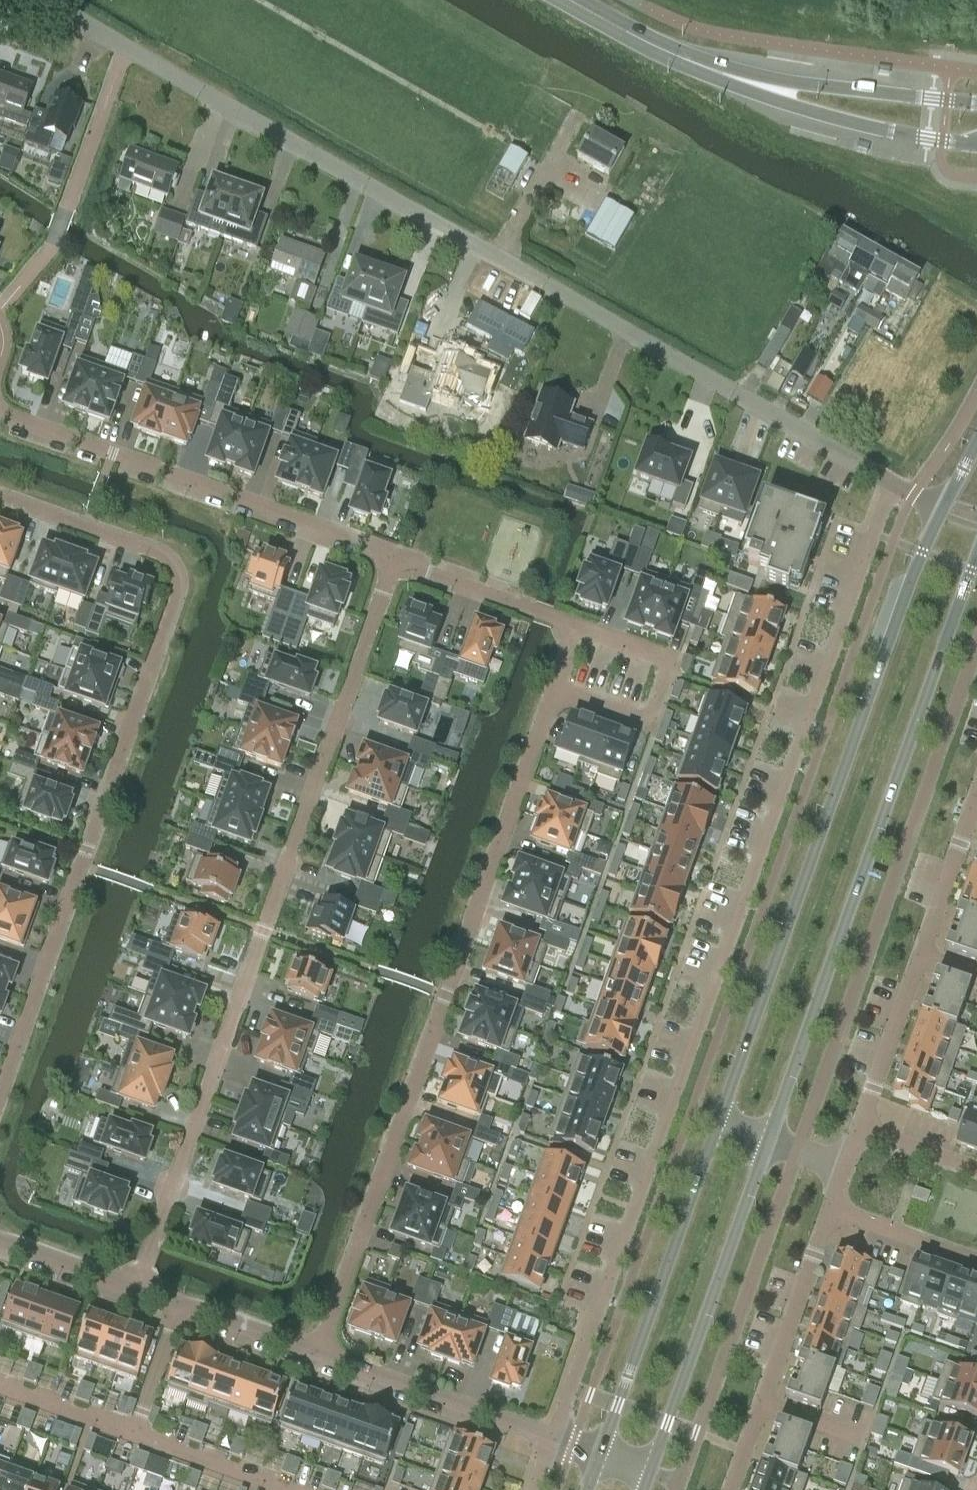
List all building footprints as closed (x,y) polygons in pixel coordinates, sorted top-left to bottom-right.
[(0,75),(0,108),(5,109),(2,120),(28,129),(32,117),(23,114),(33,86),(0,75)] [(68,142),(73,128),(75,129),(84,105),(56,94),(48,114),(35,110),(32,117),(28,129),(23,143),(61,157),(66,142),(68,142)] [(609,178),(624,151),(592,133),(577,160),(609,178)] [(528,157),(510,146),(486,190),(504,200),(528,157)] [(168,196),(179,166),(132,150),(121,180),(168,196)] [(60,165),(58,170),(67,174),(71,161),(63,158),(60,165)] [(226,225),(239,187),(233,185),(234,181),(216,175),(206,203),(195,199),(186,224),(210,232),(214,221),(226,225)] [(239,187),(226,225),(238,229),(234,241),(257,249),(266,224),(255,220),(265,192),(247,186),(246,190),(239,187)] [(605,200),(585,235),(615,251),(634,216),(605,200)] [(187,218),(163,209),(155,233),(179,241),(187,218)] [(828,258),(820,273),(839,283),(842,277),(842,278),(862,243),(843,232),(839,239),(828,258)] [(281,240),(270,270),(296,280),(289,300),(309,308),(316,289),(313,288),(314,286),(325,256),(281,240)] [(842,277),(839,283),(858,294),(861,289),(866,280),(881,254),(862,243),(842,278),(842,277)] [(866,280),(861,289),(873,296),(878,286),(886,290),(900,265),(881,254),(866,280)] [(368,309),(382,271),(373,268),(375,264),(357,258),(346,289),(336,285),(327,310),(348,317),(353,304),(368,309)] [(900,265),(886,290),(905,301),(915,283),(919,276),(900,265)] [(382,271),(368,309),(380,314),(375,327),(397,335),(406,310),(395,306),(406,275),(388,269),(387,273),(382,271)] [(840,310),(846,300),(834,293),(828,304),(840,310)] [(866,325),(872,314),(860,308),(854,318),(866,325)] [(295,311),(286,335),(293,337),(289,347),(307,353),(310,343),(318,319),(295,311)] [(494,312),(481,333),(535,364),(547,343),(494,312)] [(75,341),(84,317),(72,313),(65,331),(42,323),(31,353),(28,352),(21,370),(30,373),(29,376),(37,379),(47,383),(60,347),(72,351),(75,341)] [(872,314),(866,325),(878,332),(884,321),(872,314)] [(95,321),(84,317),(75,341),(87,344),(95,321)] [(791,333),(780,326),(757,364),(768,371),(791,333)] [(407,380),(399,402),(424,411),(431,393),(459,403),(488,413),(493,397),(483,393),(490,375),(458,364),(459,360),(444,354),(439,369),(428,365),(425,373),(411,368),(406,380),(407,380)] [(136,383),(144,359),(133,355),(126,373),(104,365),(86,415),(104,421),(104,420),(109,421),(114,407),(115,408),(118,397),(117,397),(124,378),(136,383)] [(86,415),(104,365),(81,358),(64,406),(77,410),(77,411),(85,414),(86,415)] [(136,383),(147,387),(133,427),(142,430),(141,432),(160,438),(160,436),(176,391),(150,382),(156,363),(144,359),(136,383)] [(249,417),(228,409),(238,382),(226,377),(225,377),(221,387),(213,410),(207,425),(219,429),(208,461),(224,466),(225,463),(232,465),(249,417)] [(815,402),(821,405),(832,386),(817,378),(807,397),(815,402)] [(213,410),(221,387),(209,382),(203,401),(176,391),(160,436),(186,445),(189,437),(191,438),(197,419),(196,418),(200,406),(213,410)] [(573,404),(542,393),(525,440),(556,451),(559,442),(582,450),(591,424),(577,419),(577,421),(568,418),(573,404)] [(281,434),(289,411),(277,407),(271,425),(251,417),(249,417),(232,465),(238,468),(237,471),(253,477),(269,430),(281,434)] [(281,434),(293,439),(288,452),(287,451),(282,467),(283,467),(278,482),(298,489),(298,490),(300,490),(314,451),(317,441),(294,433),(301,415),(289,411),(281,434)] [(646,442),(635,476),(676,490),(672,502),(684,506),(692,484),(683,481),(691,458),(646,442)] [(357,448),(345,444),(337,467),(348,471),(357,448)] [(360,476),(368,452),(357,448),(348,471),(360,476)] [(314,451),(300,490),(305,492),(309,494),(309,493),(322,497),(336,458),(314,451)] [(736,471),(732,470),(729,468),(730,465),(716,461),(699,511),(720,518),(736,471)] [(379,518),(385,500),(382,499),(391,473),(368,465),(351,511),(369,518),(370,514),(379,518)] [(744,474),(741,473),(736,471),(720,518),(741,525),(759,476),(745,471),(744,474)] [(764,498),(744,553),(751,556),(748,564),(769,571),(768,576),(766,581),(788,589),(790,583),(800,587),(809,561),(806,560),(808,553),(812,554),(821,528),(815,526),(818,517),(795,509),(795,510),(764,498)] [(19,581),(7,577),(22,537),(17,535),(17,533),(0,526),(0,580),(5,582),(0,597),(0,601),(11,604),(19,581)] [(706,532),(700,547),(707,550),(713,535),(706,532)] [(713,535),(707,550),(715,553),(721,538),(713,535)] [(615,541),(609,559),(596,555),(594,554),(587,573),(585,572),(579,589),(581,590),(578,599),(583,601),(582,604),(600,610),(601,607),(606,609),(620,569),(632,573),(640,550),(628,546),(615,541)] [(58,590),(71,553),(57,548),(55,551),(43,547),(30,585),(19,581),(11,604),(22,609),(30,585),(57,595),(59,590),(58,590)] [(657,609),(667,580),(645,572),(652,554),(640,550),(632,573),(643,577),(626,624),(643,629),(644,626),(650,628),(657,609)] [(294,600),(282,596),(279,595),(289,568),(283,566),(285,559),(264,552),(262,555),(256,553),(248,575),(254,578),(249,593),(276,602),(270,618),(274,619),(286,623),(294,600)] [(71,553),(58,590),(59,590),(84,599),(96,565),(84,561),(85,558),(71,553)] [(703,572),(696,570),(690,588),(667,580),(657,609),(650,628),(657,631),(655,634),(672,640),(688,593),(700,597),(701,594),(708,574),(703,572)] [(321,573),(305,618),(333,628),(340,609),(342,610),(342,609),(348,593),(346,592),(349,583),(344,581),(345,578),(327,572),(326,574),(321,573)] [(730,574),(726,586),(748,594),(753,582),(730,574)] [(145,607),(153,585),(130,577),(128,583),(117,579),(110,598),(99,594),(94,607),(86,631),(85,632),(99,637),(106,617),(135,628),(143,606),(145,607)] [(704,608),(709,593),(702,591),(697,605),(704,608)] [(735,595),(728,616),(777,634),(780,624),(778,623),(782,612),(771,608),(735,595)] [(298,628),(306,604),(294,600),(286,623),(298,628)] [(94,607),(83,603),(74,626),(86,631),(94,607)] [(697,605),(692,621),(699,623),(704,608),(697,605)] [(427,661),(441,623),(430,619),(432,614),(409,606),(401,627),(401,628),(404,628),(396,650),(427,661)] [(2,647),(9,628),(27,634),(31,622),(8,614),(4,625),(0,623),(0,647),(2,647)] [(725,638),(767,653),(770,646),(772,646),(777,634),(728,616),(723,629),(719,640),(724,642),(725,638)] [(476,620),(461,663),(485,671),(492,650),(495,651),(502,633),(493,630),(494,627),(476,620)] [(690,642),(690,643),(697,645),(702,630),(695,627),(690,642)] [(65,670),(112,687),(115,679),(118,680),(123,667),(87,654),(91,643),(76,638),(72,650),(65,670)] [(767,653),(725,638),(724,642),(718,659),(762,674),(767,662),(765,661),(767,653)] [(438,678),(447,655),(435,650),(427,674),(438,678)] [(247,674),(241,691),(265,699),(270,684),(309,697),(316,680),(312,678),(315,669),(298,663),(297,666),(275,659),(266,655),(257,678),(247,674)] [(438,678),(450,682),(458,659),(447,655),(438,678)] [(686,676),(692,659),(685,656),(680,669),(683,675),(686,676)] [(762,674),(718,659),(711,680),(715,682),(714,686),(731,692),(733,688),(752,695),(755,686),(758,687),(762,674)] [(9,686),(13,674),(0,669),(0,683),(9,686)] [(109,694),(112,687),(65,670),(58,691),(108,709),(113,695),(109,694)] [(27,678),(23,690),(36,695),(49,700),(53,687),(27,678)] [(684,683),(680,682),(675,684),(670,698),(678,700),(684,683)] [(9,686),(0,683),(0,696),(18,702),(22,690),(9,686)] [(241,691),(237,702),(248,706),(240,729),(289,746),(293,736),(292,736),(296,723),(261,710),(265,699),(241,691)] [(705,696),(697,717),(702,719),(702,718),(738,731),(738,732),(743,719),(739,718),(742,712),(744,713),(745,710),(727,704),(729,699),(711,693),(710,697),(705,696)] [(380,723),(416,735),(426,707),(390,694),(388,699),(386,698),(379,717),(382,718),(380,723)] [(36,695),(32,707),(55,715),(59,703),(49,700),(36,695)] [(667,729),(673,714),(665,711),(660,726),(667,729)] [(51,739),(91,753),(93,747),(94,743),(93,743),(98,730),(59,716),(51,739)] [(593,723),(581,719),(580,722),(574,719),(575,717),(572,716),(566,734),(561,732),(555,750),(574,757),(580,759),(593,723)] [(695,738),(695,739),(731,751),(731,749),(730,749),(730,750),(728,749),(731,742),(733,743),(738,732),(738,731),(702,718),(702,719),(695,738)] [(614,731),(611,730),(611,731),(612,731),(611,733),(604,730),(605,728),(600,726),(594,724),(594,723),(593,723),(580,759),(578,764),(585,766),(598,771),(599,771),(614,731)] [(660,726),(655,741),(662,744),(667,729),(660,726)] [(221,747),(217,759),(240,767),(245,754),(251,757),(251,758),(266,763),(266,762),(281,767),(282,763),(283,763),(289,746),(240,729),(232,751),(221,747)] [(628,757),(635,738),(622,733),(621,736),(614,733),(615,732),(616,731),(614,731),(599,771),(598,771),(596,776),(618,784),(628,757)] [(68,769),(82,774),(84,770),(85,770),(91,753),(51,739),(42,736),(34,757),(52,764),(52,765),(68,770),(68,769)] [(691,736),(683,758),(688,760),(688,759),(724,772),(724,771),(728,760),(725,759),(727,752),(729,752),(729,753),(730,753),(731,751),(695,739),(695,738),(691,736)] [(431,758),(435,746),(412,738),(408,750),(431,758)] [(408,788),(416,766),(427,770),(431,758),(408,750),(404,761),(364,747),(358,763),(362,764),(360,771),(408,788)] [(35,771),(39,760),(16,751),(12,763),(35,771)] [(651,775),(656,761),(649,758),(644,773),(651,775)] [(683,758),(676,779),(716,793),(717,790),(714,789),(716,783),(719,784),(724,772),(688,759),(688,760),(683,758)] [(217,759),(213,770),(224,774),(214,801),(260,817),(269,791),(260,788),(261,786),(242,780),(242,781),(236,779),(240,767),(217,759)] [(50,824),(51,822),(61,825),(63,820),(65,821),(72,803),(69,802),(71,797),(47,788),(51,777),(35,771),(12,763),(7,776),(25,782),(16,809),(35,816),(34,818),(49,823),(50,824)] [(384,818),(407,826),(411,814),(400,810),(408,788),(360,771),(357,777),(354,776),(348,792),(388,806),(384,818)] [(644,773),(639,788),(646,790),(651,775),(644,773)] [(556,781),(553,788),(568,793),(570,786),(573,779),(558,774),(556,781)] [(630,787),(622,785),(617,799),(625,802),(630,787)] [(570,786),(568,793),(584,799),(587,792),(570,786)] [(665,809),(707,825),(712,812),(709,811),(712,803),(672,788),(665,809)] [(542,804),(536,819),(537,819),(581,835),(586,837),(593,816),(600,819),(604,807),(592,803),(588,813),(550,799),(548,806),(542,804)] [(194,824),(189,835),(213,844),(217,832),(250,844),(253,836),(255,836),(261,817),(260,817),(214,801),(205,828),(194,824)] [(635,822),(640,807),(633,805),(627,819),(635,822)] [(707,825),(665,809),(657,831),(697,845),(700,837),(703,837),(707,825)] [(384,818),(380,829),(347,817),(344,826),(342,825),(335,844),(337,844),(382,860),(392,834),(403,838),(407,826),(384,818)] [(537,819),(533,834),(535,834),(533,840),(573,855),(569,866),(581,870),(593,874),(597,863),(574,854),(581,835),(537,819)] [(627,819),(622,834),(629,837),(635,822),(627,819)] [(697,845),(657,831),(650,850),(691,865),(691,862),(694,861),(696,856),(695,853),(697,845)] [(189,835),(185,847),(209,855),(213,844),(189,835)] [(1,868),(47,884),(54,866),(50,865),(53,856),(36,849),(35,853),(9,844),(1,867),(0,867),(0,870),(1,868)] [(380,902),(384,891),(373,887),(382,860),(337,844),(328,870),(336,873),(336,875),(354,881),(355,880),(361,882),(357,894),(380,902)] [(620,863),(625,848),(618,845),(613,860),(620,863)] [(691,865),(650,850),(643,870),(683,884),(686,876),(689,875),(691,870),(690,867),(691,865)] [(195,855),(186,882),(205,889),(203,896),(225,904),(228,897),(231,898),(239,877),(232,874),(234,868),(195,855)] [(519,860),(514,876),(517,877),(515,884),(534,891),(563,901),(571,879),(577,881),(578,878),(581,870),(569,866),(566,877),(519,860)] [(613,860),(608,875),(615,877),(620,863),(613,860)] [(966,888),(976,892),(976,869),(974,868),(966,888)] [(683,884),(643,870),(636,891),(678,906),(683,893),(681,893),(683,884)] [(509,889),(503,905),(550,922),(546,933),(569,941),(573,930),(555,924),(563,901),(534,891),(515,884),(512,890),(509,889)] [(959,908),(976,915),(976,892),(966,888),(959,908)] [(678,906),(636,891),(628,912),(668,927),(671,918),(674,919),(678,906)] [(27,925),(30,917),(33,919),(38,905),(0,892),(0,915),(27,925)] [(603,909),(608,894),(601,892),(596,906),(603,909)] [(357,894),(352,906),(376,915),(380,902),(357,894)] [(342,942),(354,911),(325,901),(321,912),(316,910),(308,933),(329,941),(330,938),(342,942)] [(596,906),(591,921),(598,924),(603,909),(596,906)] [(959,908),(944,950),(976,962),(976,915),(959,908)] [(23,948),(28,934),(25,933),(27,925),(0,915),(0,939),(23,948)] [(146,956),(170,965),(174,951),(200,961),(204,949),(210,951),(218,928),(196,921),(195,923),(173,916),(162,947),(151,943),(146,956)] [(627,923),(619,944),(641,951),(660,958),(664,945),(662,945),(665,936),(646,929),(627,923)] [(495,942),(493,950),(540,967),(547,947),(565,953),(569,941),(546,933),(542,944),(497,928),(492,941),(495,942)] [(587,955),(593,940),(585,938),(580,953),(587,955)] [(619,944),(612,965),(631,971),(650,978),(653,970),(655,971),(660,958),(641,951),(619,944)] [(487,957),(482,970),(527,986),(523,997),(547,1005),(551,993),(533,987),(540,967),(493,950),(490,958),(487,957)] [(580,953),(575,967),(582,970),(587,955),(580,953)] [(145,996),(193,1014),(196,1007),(199,1008),(205,992),(165,978),(170,965),(146,956),(141,970),(153,974),(145,996)] [(321,1003),(331,976),(320,972),(323,966),(300,958),(298,964),(294,963),(287,985),(293,987),(291,993),(321,1003)] [(5,991),(8,985),(11,986),(17,970),(0,964),(0,989),(5,991)] [(612,965),(605,985),(624,991),(643,998),(644,996),(647,994),(649,989),(647,986),(650,978),(631,971),(612,965)] [(936,973),(930,991),(922,1014),(956,1026),(971,985),(936,973)] [(578,981),(570,979),(566,993),(573,996),(578,981)] [(605,985),(598,1005),(617,1011),(636,1018),(639,1010),(642,1008),(644,1003),(642,1000),(643,998),(624,991),(605,985)] [(471,1005),(467,1014),(487,1021),(516,1032),(524,1010),(542,1017),(547,1005),(523,997),(519,1008),(476,992),(472,1005),(471,1005)] [(193,1014),(145,996),(137,1017),(113,1008),(108,1022),(121,1027),(145,1035),(148,1036),(152,1025),(189,1037),(194,1021),(191,1020),(193,1014)] [(565,999),(557,997),(553,1012),(560,1014),(565,999)] [(598,1005),(591,1024),(612,1033),(631,1039),(635,1027),(633,1026),(636,1018),(617,1011),(598,1005)] [(317,1006),(313,1018),(336,1026),(340,1014),(317,1006)] [(462,1032),(460,1037),(496,1049),(492,1062),(493,1062),(499,1064),(511,1068),(510,1069),(511,1069),(516,1071),(520,1059),(509,1054),(516,1032),(487,1021),(467,1014),(461,1032),(462,1032)] [(914,1034),(958,1050),(966,1029),(956,1026),(922,1014),(914,1034)] [(267,1029),(263,1039),(308,1055),(313,1057),(320,1034),(332,1038),(336,1026),(313,1018),(309,1029),(272,1016),(268,1029),(267,1029)] [(584,1022),(579,1036),(576,1044),(621,1060),(624,1051),(626,1052),(631,1039),(612,1033),(591,1024),(584,1022)] [(550,1040),(555,1025),(548,1023),(543,1038),(550,1040)] [(119,1068),(166,1085),(171,1070),(168,1069),(172,1057),(141,1046),(145,1035),(121,1027),(117,1038),(129,1042),(119,1068)] [(914,1034),(907,1055),(951,1071),(958,1050),(914,1034)] [(543,1038),(538,1053),(545,1055),(550,1040),(543,1038)] [(293,1073),(289,1085),(312,1093),(316,1082),(300,1077),(307,1058),(308,1055),(263,1039),(257,1056),(258,1056),(257,1061),(271,1066),(286,1072),(287,1071),(293,1073)] [(570,1076),(614,1092),(618,1079),(616,1078),(619,1070),(578,1055),(570,1076)] [(907,1055),(900,1076),(934,1088),(944,1092),(951,1071),(907,1055)] [(449,1066),(443,1081),(445,1082),(483,1096),(484,1094),(488,1095),(488,1096),(495,1099),(503,1079),(495,1076),(496,1075),(489,1072),(457,1061),(455,1068),(449,1066)] [(493,1062),(489,1072),(496,1075),(495,1076),(503,1079),(507,1080),(511,1069),(510,1069),(511,1068),(499,1064),(493,1062)] [(542,1067),(534,1064),(529,1079),(536,1081),(542,1067)] [(166,1085),(119,1068),(110,1094),(99,1090),(95,1102),(118,1110),(122,1099),(154,1110),(158,1098),(161,1099),(166,1085)] [(976,1082),(976,1075),(969,1072),(966,1079),(976,1082)] [(563,1097),(604,1112),(607,1104),(609,1105),(614,1092),(570,1076),(563,1097)] [(934,1088),(900,1076),(892,1097),(911,1103),(909,1107),(926,1113),(934,1088)] [(445,1082),(440,1096),(442,1097),(440,1103),(480,1117),(477,1128),(488,1132),(492,1120),(481,1116),(487,1099),(488,1096),(488,1095),(484,1094),(483,1096),(445,1082)] [(283,1126),(292,1100),(308,1106),(312,1093),(289,1085),(285,1097),(253,1086),(249,1098),(246,1097),(241,1111),(260,1118),(283,1126)] [(538,1094),(531,1092),(526,1106),(533,1109),(538,1094)] [(555,1117),(600,1133),(604,1120),(602,1119),(604,1112),(563,1097),(555,1117)] [(976,1151),(976,1147),(976,1100),(972,1099),(956,1144),(976,1151)] [(951,1109),(947,1120),(957,1124),(961,1112),(951,1109)] [(274,1165),(285,1169),(289,1157),(274,1152),(283,1126),(260,1118),(241,1111),(236,1126),(239,1127),(235,1139),(266,1150),(262,1161),(274,1165)] [(522,1115),(518,1128),(520,1133),(524,1134),(529,1117),(522,1115)] [(569,1150),(570,1146),(590,1153),(593,1145),(595,1146),(600,1133),(555,1117),(548,1138),(552,1140),(551,1144),(569,1150)] [(101,1119),(93,1143),(145,1161),(151,1144),(148,1142),(151,1133),(133,1127),(132,1130),(101,1119)] [(426,1122),(420,1139),(424,1140),(422,1146),(440,1153),(465,1162),(473,1140),(495,1148),(500,1136),(488,1132),(477,1128),(473,1139),(426,1122)] [(517,1141),(512,1143),(508,1156),(515,1159),(521,1142),(517,1141)] [(80,1143),(76,1154),(100,1163),(104,1151),(80,1143)] [(416,1152),(410,1168),(456,1184),(452,1195),(464,1199),(475,1203),(479,1192),(462,1185),(470,1163),(465,1162),(440,1153),(422,1146),(419,1153),(416,1152)] [(566,1158),(549,1151),(547,1155),(543,1153),(535,1176),(575,1190),(580,1178),(577,1176),(579,1170),(581,1171),(583,1168),(565,1162),(566,1158)] [(100,1163),(76,1154),(70,1152),(64,1169),(81,1175),(72,1202),(91,1209),(90,1211),(106,1217),(107,1215),(117,1218),(119,1213),(121,1214),(128,1196),(125,1195),(127,1190),(103,1182),(109,1166),(100,1163)] [(215,1187),(261,1203),(271,1174),(225,1158),(224,1163),(221,1162),(215,1181),(217,1182),(215,1187)] [(512,1167),(505,1165),(500,1180),(507,1182),(512,1167)] [(575,1190),(535,1176),(528,1196),(568,1210),(569,1208),(567,1207),(567,1208),(566,1207),(568,1201),(571,1202),(575,1190)] [(911,1198),(927,1203),(930,1193),(915,1187),(911,1198)] [(402,1205),(399,1212),(416,1218),(447,1229),(454,1209),(460,1211),(464,1199),(452,1195),(448,1206),(404,1190),(399,1204),(402,1205)] [(498,1208),(503,1193),(496,1190),(490,1205),(498,1208)] [(568,1210),(528,1196),(520,1216),(561,1230),(565,1218),(562,1217),(565,1210),(566,1211),(567,1212),(568,1210)] [(266,1222),(270,1210),(247,1202),(243,1214),(266,1222)] [(490,1205),(485,1220),(492,1223),(498,1208),(490,1205)] [(393,1219),(389,1232),(434,1248),(430,1259),(434,1260),(442,1263),(446,1251),(440,1249),(447,1229),(416,1218),(399,1212),(397,1220),(393,1219)] [(239,1225),(262,1234),(266,1222),(243,1214),(239,1225)] [(192,1243),(209,1250),(211,1246),(241,1257),(250,1233),(198,1215),(192,1233),(195,1234),(192,1243)] [(513,1236),(553,1251),(554,1248),(553,1248),(553,1249),(551,1248),(554,1241),(556,1242),(561,1230),(520,1216),(513,1236)] [(485,1233),(478,1230),(473,1245),(480,1247),(485,1233)] [(513,1236),(506,1256),(546,1270),(550,1259),(548,1258),(550,1251),(552,1252),(551,1252),(553,1253),(553,1251),(513,1236)] [(387,1257),(399,1261),(403,1249),(391,1245),(387,1257)] [(829,1275),(864,1287),(873,1262),(856,1256),(855,1260),(837,1254),(829,1275)] [(476,1259),(468,1256),(464,1271),(471,1273),(476,1259)] [(546,1270),(506,1256),(498,1278),(539,1292),(540,1289),(537,1288),(539,1282),(542,1283),(547,1270),(546,1270)] [(902,1297),(921,1303),(935,1264),(916,1257),(902,1297)] [(921,1303),(939,1310),(953,1270),(935,1264),(921,1303)] [(903,1273),(890,1269),(888,1276),(901,1281),(903,1273)] [(939,1310),(957,1316),(971,1277),(953,1270),(939,1310)] [(829,1275),(822,1295),(857,1307),(864,1287),(829,1275)] [(975,1323),(976,1317),(976,1279),(971,1277),(957,1316),(975,1323)] [(388,1291),(372,1337),(382,1341),(382,1340),(395,1345),(410,1301),(422,1305),(430,1282),(418,1278),(410,1301),(389,1293),(389,1292),(388,1291)] [(355,1314),(350,1329),(355,1330),(355,1331),(368,1336),(372,1337),(388,1291),(390,1288),(367,1280),(366,1284),(364,1290),(361,1299),(360,1298),(355,1314)] [(0,1290),(0,1298),(5,1300),(10,1285),(3,1282),(0,1290)] [(433,1309),(419,1348),(431,1352),(430,1355),(444,1360),(451,1341),(461,1313),(435,1304),(441,1286),(430,1282),(422,1305),(433,1309)] [(24,1336),(39,1295),(26,1290),(25,1293),(19,1290),(19,1289),(17,1288),(1,1327),(24,1336)] [(44,1343),(58,1303),(56,1302),(56,1303),(56,1305),(49,1302),(50,1300),(39,1295),(24,1336),(44,1343)] [(849,1328),(857,1307),(822,1295),(815,1315),(849,1328)] [(58,1303),(44,1343),(65,1350),(79,1310),(66,1305),(65,1308),(59,1306),(59,1304),(60,1304),(60,1303),(58,1303)] [(451,1341),(444,1360),(459,1365),(460,1362),(472,1366),(485,1328),(497,1332),(505,1309),(493,1305),(487,1323),(461,1313),(451,1341)] [(508,1336),(492,1383),(509,1389),(511,1386),(520,1389),(526,1371),(523,1370),(534,1340),(510,1331),(517,1313),(505,1309),(497,1332),(508,1336)] [(73,1358),(94,1365),(109,1323),(102,1321),(102,1318),(89,1313),(73,1358)] [(894,1317),(883,1313),(880,1321),(891,1325),(894,1317)] [(842,1348),(849,1328),(815,1315),(807,1336),(842,1348)] [(891,1325),(903,1329),(906,1321),(894,1317),(891,1325)] [(94,1365),(115,1372),(130,1328),(118,1324),(117,1326),(109,1323),(94,1365)] [(910,1331),(922,1336),(924,1328),(913,1324),(910,1331)] [(130,1328),(115,1372),(136,1380),(151,1338),(142,1335),(143,1333),(130,1328)] [(896,1344),(899,1335),(888,1331),(885,1340),(896,1344)] [(935,1340),(947,1344),(949,1337),(938,1333),(935,1340)] [(807,1336),(800,1356),(835,1369),(842,1348),(807,1336)] [(961,1341),(949,1337),(947,1344),(958,1348),(961,1341)] [(167,1389),(188,1396),(203,1354),(191,1349),(190,1352),(181,1349),(174,1369),(170,1367),(164,1383),(169,1384),(167,1389)] [(881,1351),(877,1361),(889,1365),(892,1355),(881,1351)] [(208,1409),(209,1404),(223,1363),(215,1360),(216,1358),(203,1354),(188,1396),(186,1401),(208,1409)] [(820,1410),(835,1369),(800,1356),(785,1398),(820,1410)] [(906,1370),(909,1360),(898,1356),(895,1366),(906,1370)] [(885,1374),(889,1365),(877,1361),(874,1370),(885,1374)] [(945,1362),(938,1381),(976,1395),(976,1373),(945,1362)] [(24,1381),(30,1383),(36,1366),(29,1363),(23,1380),(24,1381)] [(209,1404),(229,1411),(243,1370),(241,1370),(239,1367),(234,1365),(231,1366),(223,1363),(209,1404)] [(36,1366),(30,1383),(35,1384),(36,1385),(43,1368),(36,1366)] [(895,1366),(891,1375),(903,1379),(906,1370),(895,1366)] [(229,1411),(249,1418),(264,1378),(255,1375),(254,1372),(249,1370),(246,1371),(243,1370),(229,1411)] [(264,1378),(249,1418),(270,1426),(285,1385),(282,1384),(280,1381),(275,1379),(272,1381),(264,1378)] [(931,1400),(976,1416),(976,1395),(938,1381),(931,1400)] [(76,1399),(82,1401),(88,1384),(81,1382),(81,1383),(75,1399),(76,1399)] [(88,1384),(82,1401),(87,1403),(88,1404),(94,1387),(88,1384)] [(867,1385),(865,1392),(877,1396),(880,1390),(867,1385)] [(280,1429),(301,1436),(316,1396),(307,1393),(306,1390),(301,1388),(298,1390),(294,1389),(280,1429)] [(865,1392),(863,1398),(875,1402),(877,1396),(865,1392)] [(301,1436),(322,1444),(336,1403),(334,1403),(332,1400),(327,1398),(324,1399),(316,1396),(301,1436)] [(875,1402),(863,1398),(861,1404),(873,1409),(875,1402)] [(129,1399),(123,1416),(126,1417),(132,1415),(136,1402),(129,1399)] [(322,1444),(342,1451),(356,1411),(348,1408),(346,1405),(341,1403),(338,1404),(336,1403),(322,1444)] [(159,1410),(152,1408),(147,1421),(150,1426),(153,1427),(159,1410)] [(16,1427),(23,1429),(29,1412),(23,1410),(22,1410),(16,1427)] [(342,1451),(362,1458),(378,1416),(365,1411),(364,1413),(356,1411),(342,1451)] [(29,1412),(23,1429),(29,1431),(30,1431),(36,1414),(34,1414),(29,1412)] [(885,1429),(888,1419),(877,1415),(874,1425),(885,1429)] [(378,1416),(362,1458),(384,1466),(398,1425),(389,1422),(390,1420),(378,1416)] [(770,1442),(763,1461),(797,1474),(801,1464),(804,1454),(806,1451),(806,1449),(812,1433),(777,1421),(770,1442)] [(924,1421),(917,1440),(964,1457),(971,1438),(924,1421)] [(189,1440),(195,1442),(201,1425),(194,1423),(188,1439),(189,1440)] [(201,1425),(195,1442),(200,1444),(202,1444),(208,1427),(201,1425)] [(406,1425),(400,1440),(408,1443),(413,1427),(406,1425)] [(874,1425),(870,1434),(882,1438),(885,1429),(874,1425)] [(68,1445),(75,1448),(82,1431),(75,1429),(69,1445),(68,1445)] [(449,1434),(442,1455),(486,1470),(491,1458),(488,1457),(491,1448),(472,1441),(473,1438),(455,1431),(454,1435),(449,1434)] [(83,1451),(90,1453),(96,1436),(89,1434),(83,1451)] [(230,1454),(236,1457),(242,1440),(235,1437),(229,1454),(230,1454)] [(242,1440),(236,1457),(241,1459),(242,1459),(248,1442),(242,1440)] [(408,1443),(400,1440),(395,1455),(403,1458),(408,1443)] [(917,1440),(910,1459),(957,1476),(964,1457),(917,1440)] [(129,1467),(136,1470),(142,1453),(135,1450),(129,1467)] [(142,1453),(136,1470),(143,1472),(149,1455),(142,1453)] [(486,1470),(442,1455),(435,1475),(439,1477),(477,1489),(479,1482),(482,1483),(486,1470)] [(282,1473),(287,1475),(294,1458),(287,1456),(281,1473),(282,1473)] [(11,1461),(0,1457),(0,1489),(1,1489),(11,1461)] [(294,1458),(287,1475),(293,1477),(294,1478),(300,1461),(294,1458)] [(35,1475),(10,1466),(12,1461),(11,1461),(1,1489),(30,1489),(35,1475)] [(755,1482),(777,1489),(802,1489),(805,1483),(807,1477),(797,1474),(763,1461),(755,1482)] [(837,1469),(850,1474),(852,1467),(840,1463),(837,1469)] [(391,1484),(399,1486),(404,1471),(397,1468),(391,1484)] [(181,1486),(188,1488),(194,1471),(188,1469),(187,1469),(181,1486)] [(835,1476),(848,1480),(850,1474),(837,1469),(835,1476)] [(322,1488),(328,1489),(334,1473),(327,1470),(321,1487),(322,1488)] [(188,1488),(193,1489),(195,1489),(201,1474),(200,1473),(194,1471),(188,1488)] [(328,1489),(329,1489),(336,1489),(341,1475),(334,1473),(328,1489)] [(856,1474),(853,1484),(864,1488),(867,1478),(856,1474)] [(30,1489),(60,1489),(62,1485),(35,1475),(30,1489)] [(477,1489),(439,1477),(435,1475),(429,1489),(477,1489)] [(848,1480),(835,1476),(833,1482),(845,1486),(848,1480)] [(903,1480),(899,1489),(931,1489),(903,1480)]
